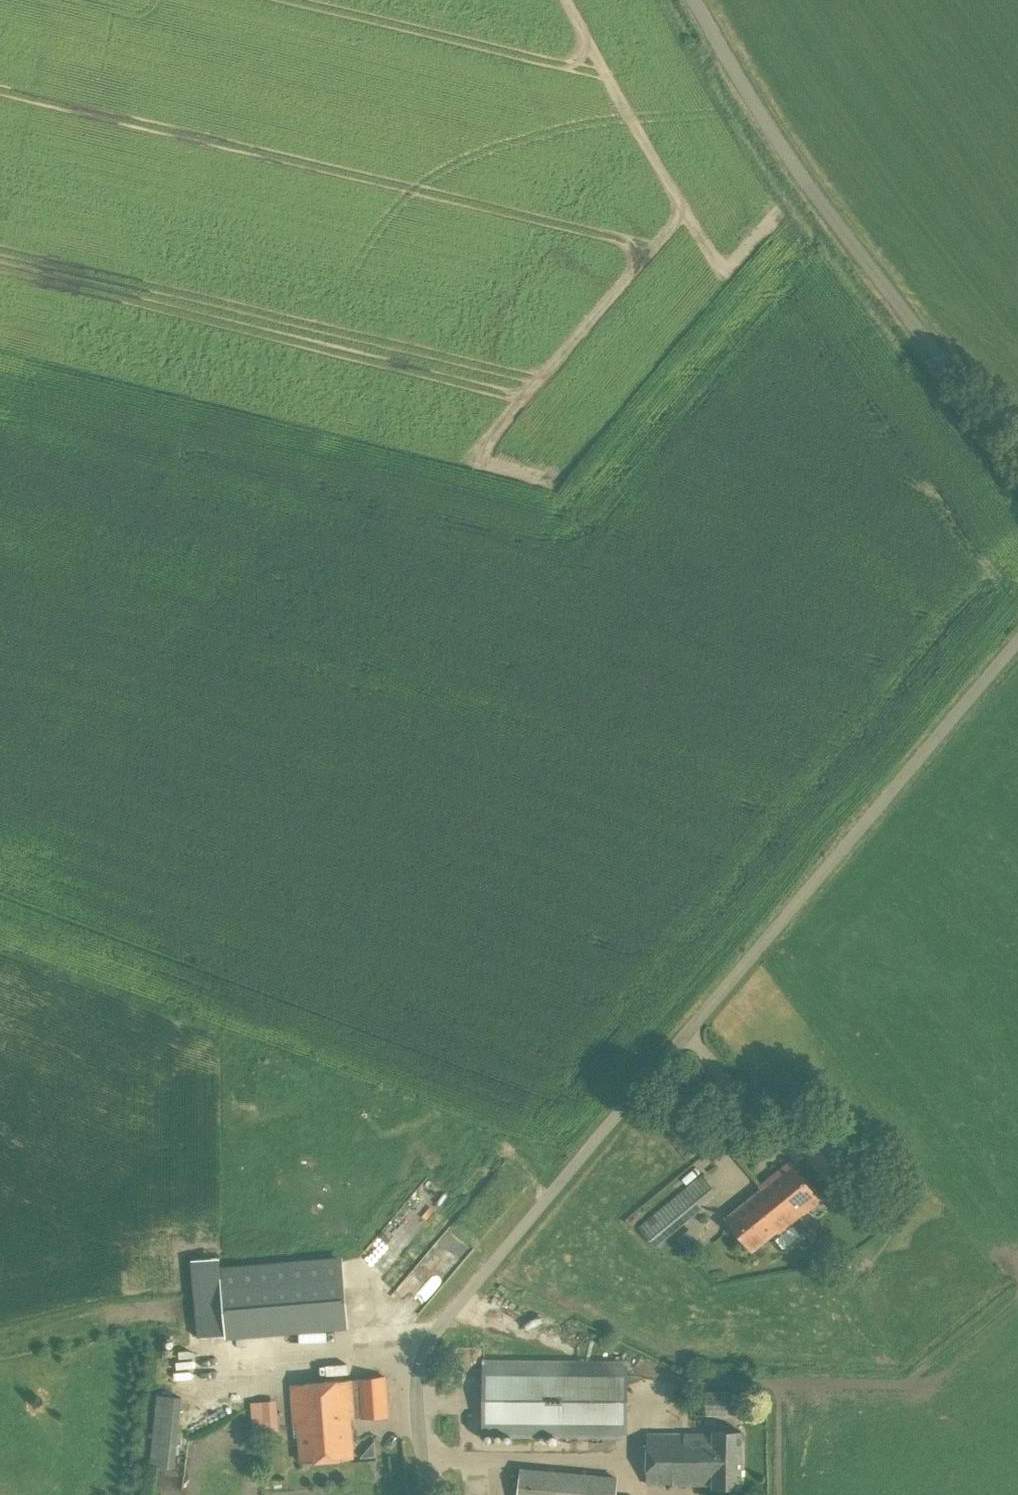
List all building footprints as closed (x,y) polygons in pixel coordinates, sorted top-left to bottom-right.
[(776,1229),(778,1232),(820,1199),(791,1162),(760,1187),(762,1189),(726,1218),(751,1249),(776,1229)] [(655,1247),(704,1206),(699,1201),(714,1189),(701,1174),(638,1227),(655,1247)] [(227,1339),(350,1329),(344,1257),(221,1267),(227,1339)] [(626,1433),(627,1365),(483,1364),(483,1432),(626,1433)] [(389,1416),(386,1374),(358,1377),(358,1379),(351,1379),(291,1384),(294,1425),(298,1425),(301,1462),(353,1458),(350,1417),(360,1417),(361,1418),(389,1416)] [(738,1416),(738,1391),(705,1391),(705,1415),(738,1416)] [(175,1467),(183,1396),(157,1394),(149,1465),(175,1467)] [(285,1398),(271,1399),(274,1429),(287,1428),(285,1398)] [(741,1487),(741,1431),(711,1431),(711,1433),(647,1433),(647,1484),(712,1484),(712,1487),(741,1487)] [(618,1476),(519,1466),(516,1494),(617,1494),(618,1476)]
